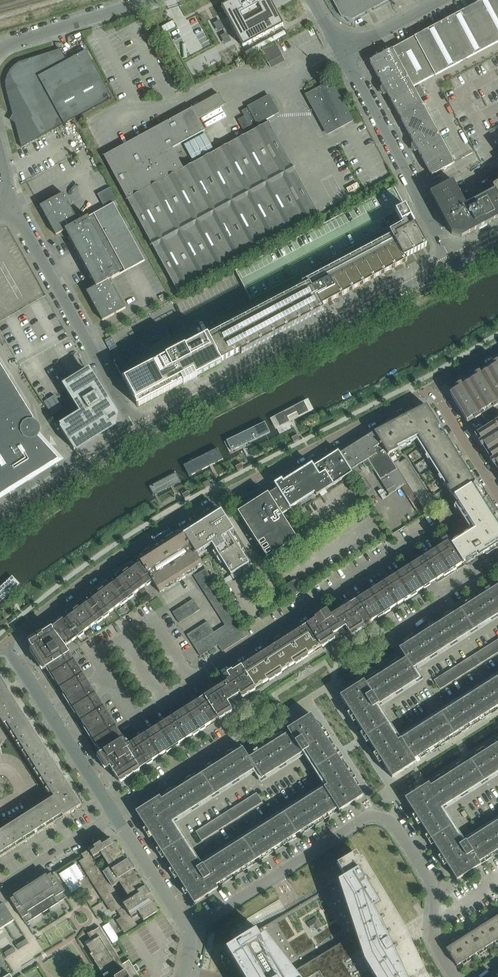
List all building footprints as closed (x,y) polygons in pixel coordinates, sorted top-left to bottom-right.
[(222,6),(227,17),(224,18),(234,38),(238,36),(243,46),(283,25),(276,12),(270,0),(234,0),(222,6)] [(341,16),(352,19),(388,0),(333,0),(341,16)] [(468,8),(489,47),(497,43),(497,0),(483,0),(468,8)] [(489,47),(468,8),(440,23),(461,62),(489,47)] [(461,62),(440,23),(413,38),(435,75),(436,75),(436,76),(461,62)] [(435,75),(413,38),(393,48),(414,87),(435,75)] [(268,62),(283,55),(276,43),(262,50),(268,62)] [(424,105),(414,87),(393,48),(370,61),(383,86),(381,87),(380,89),(383,94),(385,94),(387,93),(400,118),(424,105)] [(112,98),(86,50),(66,60),(60,49),(18,62),(10,69),(7,75),(5,81),(5,88),(21,148),(112,98)] [(351,121),(330,82),(307,94),(328,133),(351,121)] [(267,119),(279,113),(269,94),(247,106),(248,108),(241,111),(244,116),(238,120),(246,134),(183,168),(172,148),(205,130),(198,119),(224,104),(219,94),(192,108),(192,107),(104,156),(177,291),(318,214),(267,119)] [(454,163),(424,105),(400,118),(414,143),(411,144),(411,146),(413,151),(415,151),(418,150),(431,175),(454,163)] [(497,217),(497,195),(495,189),(466,204),(453,180),(429,193),(452,234),(461,237),(497,217)] [(98,192),(104,203),(115,196),(109,186),(98,192)] [(405,258),(426,246),(394,186),(235,271),(251,300),(263,294),(267,301),(312,277),(312,278),(314,282),(217,334),(219,337),(212,341),(211,338),(209,338),(221,361),(240,351),(241,353),(323,310),(322,306),(407,261),(405,258)] [(145,261),(113,203),(79,222),(63,193),(40,206),(56,235),(66,230),(70,238),(69,238),(91,279),(92,278),(96,286),(86,291),(103,321),(126,308),(110,280),(145,261)] [(184,383),(222,363),(209,338),(207,335),(201,338),(201,337),(182,347),(170,353),(131,374),(123,379),(134,399),(137,405),(137,406),(138,405),(183,382),(184,383)] [(112,336),(103,341),(108,351),(117,347),(112,336)] [(493,367),(487,371),(475,378),(468,382),(456,389),(450,394),(467,421),(469,420),(485,445),(489,451),(496,463),(497,466),(497,364),(493,367)] [(20,397),(21,396),(12,382),(11,382),(4,372),(0,365),(0,496),(58,460),(50,451),(41,441),(38,437),(40,433),(40,428),(37,423),(33,420),(33,419),(20,397)] [(113,426),(116,416),(88,372),(66,386),(73,396),(83,413),(60,427),(74,450),(113,426)] [(44,402),(52,415),(62,408),(60,404),(54,395),(44,402)] [(283,413),(287,423),(323,407),(320,398),(283,413)] [(475,482),(438,425),(426,405),(374,432),(388,454),(398,449),(396,446),(418,435),(449,485),(446,487),(453,497),(475,482)] [(233,438),(237,447),(274,432),(270,423),(233,438)] [(388,454),(374,432),(341,453),(351,470),(368,460),(390,495),(407,484),(393,463),(388,454)] [(189,461),(193,471),(230,455),(226,446),(189,461)] [(316,495),(353,473),(351,470),(341,453),(339,450),(309,469),(308,466),(283,481),(282,479),(275,483),(273,484),(277,489),(289,509),(290,511),(292,510),(291,508),(315,493),(316,495)] [(433,500),(407,460),(406,459),(406,458),(405,459),(400,462),(398,460),(393,463),(407,484),(424,510),(429,507),(427,505),(432,502),(433,502),(433,501),(433,500)] [(146,488),(152,497),(186,476),(181,467),(146,488)] [(475,483),(475,482),(453,497),(473,529),(451,542),(464,562),(474,556),(475,558),(475,559),(497,545),(497,519),(475,483)] [(297,539),(281,514),(285,512),(289,509),(277,489),(272,492),(238,513),(257,543),(264,538),(274,554),(283,548),(281,545),(286,543),(287,545),(297,539)] [(249,564),(230,533),(234,530),(221,510),(191,529),(189,527),(183,531),(182,530),(181,531),(195,554),(196,554),(211,544),(231,575),(249,564)] [(203,565),(196,554),(195,554),(181,531),(138,558),(140,561),(148,575),(152,580),(153,581),(152,581),(160,593),(203,565)] [(350,635),(423,588),(464,562),(451,542),(450,543),(445,535),(440,538),(445,546),(423,560),(411,568),(358,602),(356,600),(336,612),(347,629),(350,635)] [(101,752),(121,740),(94,698),(85,683),(63,648),(65,647),(65,646),(152,580),(148,575),(140,561),(138,562),(132,566),(128,570),(126,566),(120,570),(123,573),(103,588),(101,585),(96,589),(98,592),(78,607),(76,604),(71,607),(73,612),(42,634),(41,632),(38,635),(28,642),(32,648),(31,649),(44,670),(47,667),(65,696),(74,710),(101,752)] [(194,576),(198,582),(209,575),(205,569),(194,576)] [(25,582),(19,574),(0,590),(0,604),(25,582)] [(209,575),(198,582),(202,589),(213,582),(209,575)] [(285,586),(292,598),(295,596),(299,594),(299,593),(302,591),(295,580),(285,586)] [(206,595),(217,588),(213,582),(202,589),(206,595)] [(497,615),(497,582),(489,587),(490,590),(471,602),(469,599),(454,609),(448,613),(450,616),(430,628),(428,626),(407,639),(398,645),(407,658),(413,669),(497,615)] [(209,600),(221,593),(217,588),(206,595),(209,600)] [(212,605),(224,598),(221,593),(209,600),(212,605)] [(215,610),(227,603),(224,598),(212,605),(215,610)] [(200,610),(193,599),(188,603),(195,613),(200,610)] [(195,613),(188,603),(183,606),(190,616),(195,613)] [(218,615),(230,608),(227,603),(215,610),(218,615)] [(190,616),(183,606),(178,609),(184,620),(190,616)] [(233,613),(230,608),(218,615),(222,620),(233,613)] [(184,620),(178,609),(172,612),(179,623),(184,620)] [(242,697),(335,638),(335,637),(347,629),(336,612),(330,616),(327,610),(315,617),(318,621),(234,674),(232,671),(224,676),(228,681),(218,687),(227,701),(239,693),(242,697)] [(236,618),(233,613),(222,620),(225,625),(236,618)] [(231,646),(248,636),(243,629),(236,618),(225,625),(220,629),(214,632),(209,636),(204,639),(207,644),(211,650),(218,645),(222,652),(231,646)] [(207,622),(202,625),(209,636),(214,632),(207,622)] [(209,636),(202,625),(197,628),(204,639),(209,636)] [(204,639),(197,628),(192,632),(199,642),(204,639)] [(199,642),(192,632),(187,635),(193,645),(199,642)] [(197,651),(207,644),(204,639),(199,642),(193,645),(197,651)] [(497,652),(497,639),(434,681),(440,690),(497,652)] [(211,650),(207,644),(197,651),(200,656),(203,655),(211,650)] [(420,679),(413,669),(407,658),(398,645),(397,646),(404,656),(393,662),(395,665),(386,671),(392,682),(399,692),(420,679)] [(392,682),(386,671),(376,677),(374,674),(363,681),(361,683),(370,697),(376,707),(399,692),(392,682)] [(7,728),(26,717),(0,677),(0,718),(7,728)] [(398,741),(413,764),(415,763),(426,756),(425,754),(444,742),(445,744),(467,730),(465,728),(485,716),(486,718),(497,711),(497,677),(398,741)] [(387,724),(370,697),(361,683),(340,696),(346,706),(343,708),(357,729),(360,727),(366,737),(387,724)] [(119,782),(221,717),(232,710),(227,701),(218,687),(198,701),(199,703),(127,749),(121,740),(101,752),(98,755),(107,769),(110,767),(119,782)] [(331,746),(334,744),(320,723),(317,725),(311,714),(290,728),(316,769),(337,756),(331,746)] [(82,805),(57,766),(26,717),(7,728),(51,798),(63,817),(66,815),(82,805)] [(398,741),(387,724),(366,737),(372,747),(369,749),(383,770),(386,768),(392,778),(413,764),(398,741)] [(290,728),(288,729),(277,736),(279,739),(269,745),(276,756),(282,766),(305,752),(299,742),(290,728)] [(481,754),(479,751),(458,764),(460,767),(441,780),(439,776),(428,784),(426,785),(441,809),(497,773),(497,743),(481,754)] [(247,755),(241,745),(230,752),(232,755),(213,767),(211,764),(189,777),(191,780),(172,793),(170,790),(157,798),(171,822),(255,769),(246,755),(247,755)] [(276,756),(269,745),(259,751),(258,748),(247,755),(246,755),(255,769),(261,779),(282,766),(276,756)] [(359,785),(346,764),(343,765),(337,756),(316,769),(342,810),(363,796),(356,787),(359,785)] [(478,867),(463,843),(426,785),(405,798),(411,808),(408,810),(422,831),(425,829),(437,849),(434,850),(448,872),(450,870),(457,880),(478,867)] [(308,827),(327,815),(329,818),(340,811),(342,810),(333,796),(327,786),(284,813),(290,823),(299,837),(310,830),(308,827)] [(196,831),(201,841),(209,836),(217,831),(224,826),(232,821),(240,817),(247,812),(255,807),(263,802),(256,793),(249,798),(241,802),(234,807),(226,812),(218,817),(211,822),(203,826),(196,831)] [(55,822),(63,817),(51,798),(0,831),(0,857),(55,822)] [(186,844),(171,822),(157,798),(136,811),(142,821),(139,823),(152,844),(155,842),(165,857),(186,844)] [(299,837),(290,823),(284,813),(243,839),(249,849),(258,863),(269,856),(267,853),(286,841),(288,844),(299,837)] [(463,843),(478,867),(491,858),(489,855),(497,849),(497,821),(463,843)] [(89,850),(81,854),(86,861),(82,863),(88,872),(99,865),(95,859),(102,854),(106,861),(120,852),(115,843),(114,843),(113,844),(110,838),(109,837),(108,838),(106,839),(103,840),(89,850)] [(247,870),(258,863),(249,849),(243,839),(200,866),(215,890),(217,889),(228,882),(226,879),(245,867),(247,870)] [(200,866),(186,844),(165,857),(174,872),(171,874),(185,895),(187,893),(194,903),(215,890),(200,866)] [(99,865),(88,872),(94,881),(92,882),(95,887),(108,879),(128,867),(132,864),(130,861),(129,859),(128,860),(126,861),(120,852),(106,861),(110,867),(103,871),(99,865)] [(411,944),(401,923),(362,859),(360,860),(356,853),(337,864),(345,878),(338,882),(355,935),(295,973),(265,935),(260,938),(256,931),(226,949),(243,976),(427,976),(411,944)] [(108,879),(95,887),(98,892),(100,891),(105,899),(117,892),(113,886),(120,881),(124,888),(138,879),(132,870),(134,869),(135,869),(134,867),(132,864),(128,867),(108,879)] [(65,891),(55,875),(50,878),(48,875),(31,887),(46,911),(66,898),(63,893),(65,891)] [(117,892),(105,899),(111,909),(115,907),(119,914),(146,897),(151,894),(146,886),(143,888),(138,879),(124,888),(127,893),(120,898),(117,892)] [(46,911),(31,887),(13,898),(14,900),(12,902),(26,923),(33,919),(46,911)] [(93,904),(103,899),(100,892),(90,897),(93,904)] [(74,895),(71,898),(76,906),(80,904),(74,895)] [(137,925),(133,918),(140,914),(144,920),(158,911),(152,902),(151,903),(146,897),(119,914),(123,920),(120,922),(126,932),(137,925)] [(0,906),(0,929),(2,927),(14,920),(4,904),(0,906)] [(494,914),(489,917),(490,918),(488,920),(487,918),(485,920),(484,920),(484,921),(484,922),(484,923),(484,924),(479,928),(490,945),(497,940),(497,921),(494,914)] [(140,976),(129,960),(122,964),(99,927),(93,930),(88,933),(88,932),(87,933),(92,941),(86,945),(87,946),(92,953),(90,954),(105,976),(140,976)] [(490,945),(479,928),(473,932),(472,931),(472,930),(471,930),(470,930),(469,930),(466,932),(467,933),(465,934),(465,933),(461,935),(474,955),(490,945)] [(474,955),(461,935),(457,938),(457,939),(456,941),(455,939),(453,940),(452,941),(451,942),(451,943),(451,944),(452,944),(452,945),(446,949),(457,966),(474,955)] [(26,939),(15,945),(18,950),(28,943),(26,939)] [(13,947),(3,953),(6,957),(15,951),(13,947)] [(2,969),(2,966),(2,964),(0,960),(0,976),(12,976),(10,974),(6,976),(2,969)]
